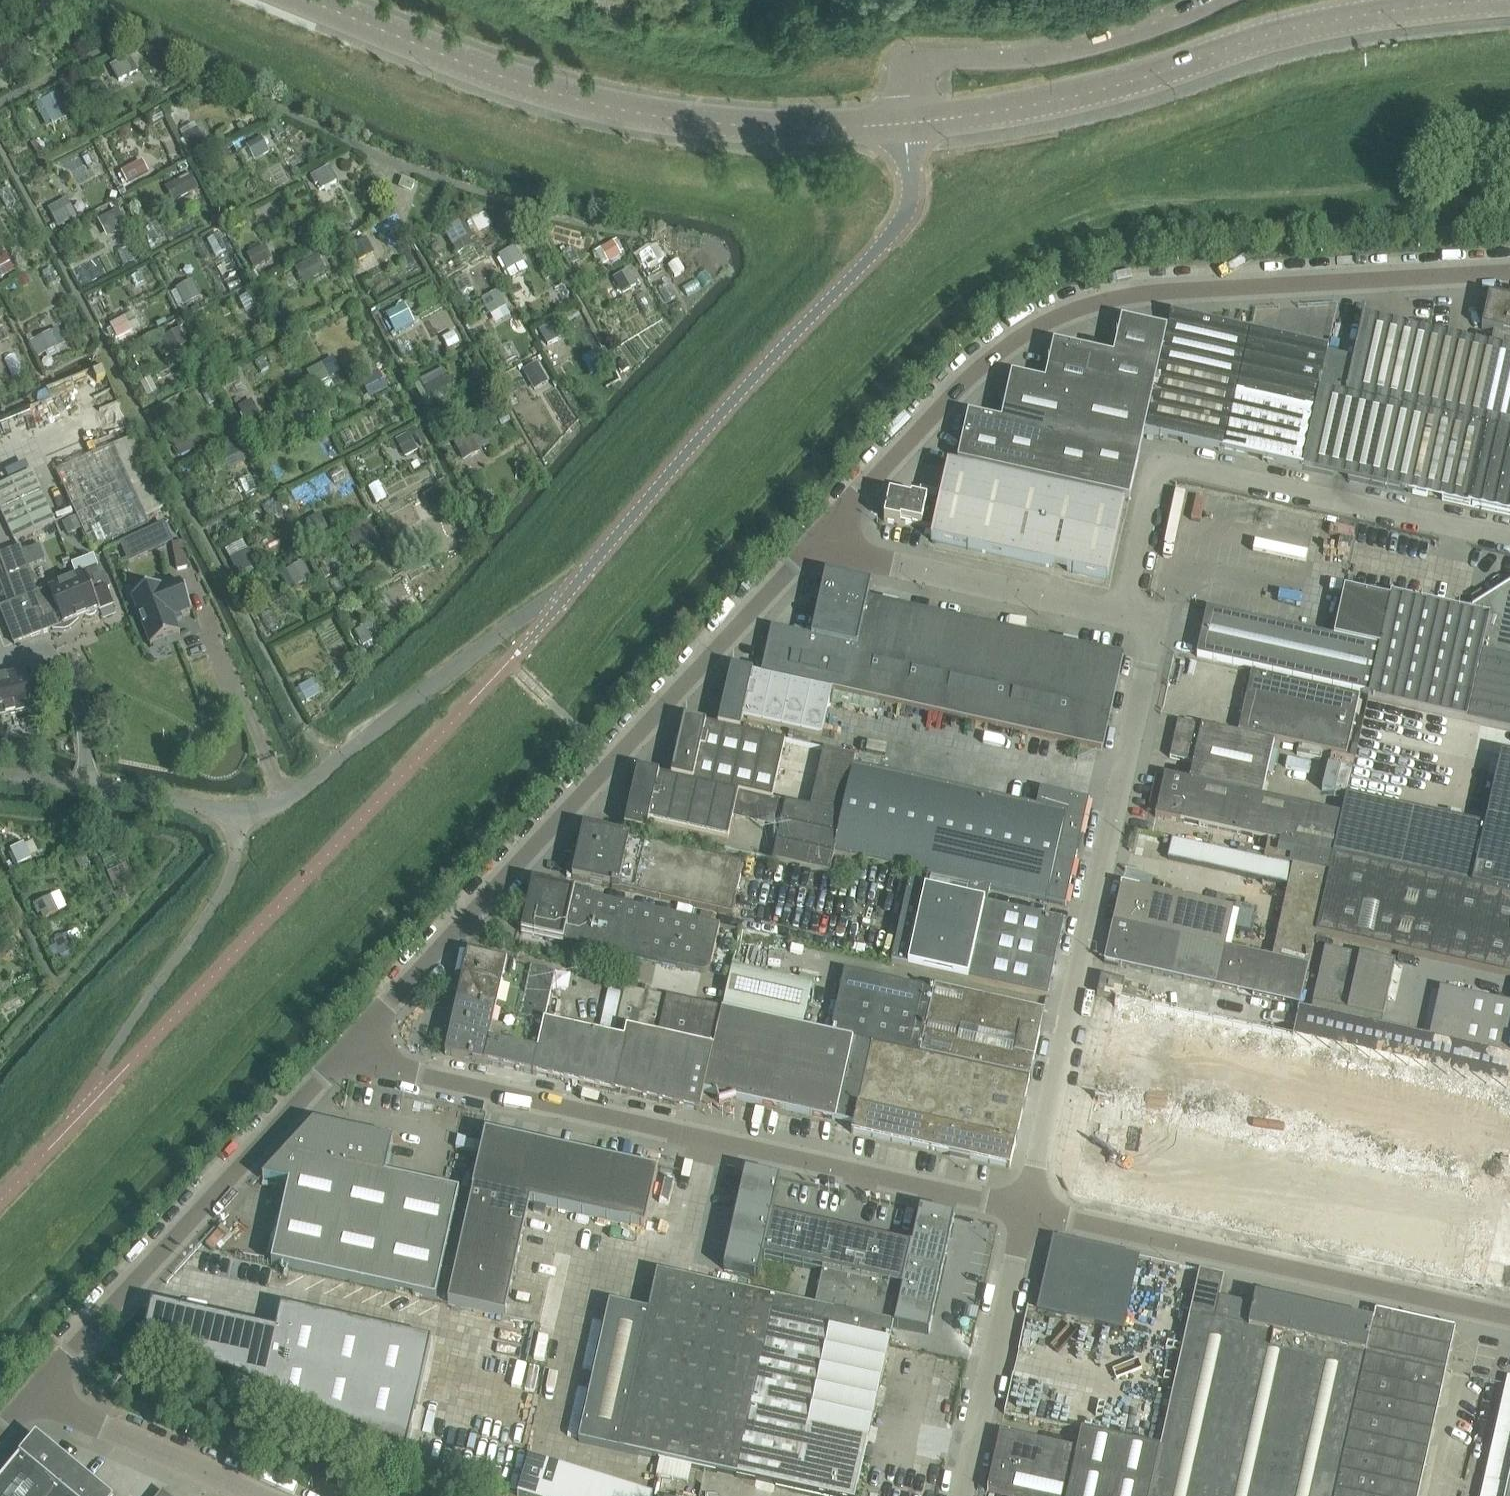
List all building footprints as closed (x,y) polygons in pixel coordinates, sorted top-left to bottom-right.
[(127,55),(108,65),(120,89),(140,78),(127,55)] [(58,95),(35,107),(47,131),(71,119),(58,95)] [(195,127),(181,134),(192,156),(206,149),(195,127)] [(261,139),(247,147),(255,163),(270,155),(261,139)] [(143,164),(123,174),(129,185),(149,174),(143,164)] [(330,169),(311,179),(315,187),(318,185),(321,191),(336,183),(330,169)] [(188,176),(165,187),(173,203),(196,192),(188,176)] [(412,184),(401,179),(397,188),(409,193),(412,184)] [(66,200),(48,211),(58,228),(76,218),(66,200)] [(473,215),(479,230),(495,224),(489,208),(473,215)] [(118,211),(99,221),(108,238),(128,228),(118,211)] [(463,229),(447,238),(458,255),(473,246),(463,229)] [(368,239),(351,248),(359,263),(376,254),(368,239)] [(617,241),(594,254),(603,269),(622,258),(621,255),(624,254),(617,241)] [(265,248),(247,256),(254,270),(271,261),(265,248)] [(515,249),(499,258),(511,280),(527,271),(515,249)] [(562,254),(570,268),(580,263),(572,249),(562,254)] [(0,259),(0,280),(13,273),(5,257),(0,259)] [(297,272),(304,286),(325,275),(318,261),(297,272)] [(629,272),(613,281),(622,297),(641,286),(635,275),(631,277),(629,272)] [(689,298),(701,289),(695,280),(683,288),(689,298)] [(193,284),(177,291),(185,308),(201,300),(193,284)] [(499,294),(482,303),(489,318),(506,310),(499,294)] [(637,302),(646,317),(654,312),(645,297),(637,302)] [(1436,418),(1509,435),(1509,302),(1505,301),(1504,307),(1490,304),(1484,332),(1497,335),(1494,348),(1366,319),(1356,362),(1329,356),(1320,392),(1436,418)] [(404,307),(385,317),(394,333),(413,323),(404,307)] [(132,315),(112,326),(120,340),(141,329),(132,315)] [(1240,402),(1314,418),(1320,392),(1329,356),(1330,351),(1171,316),(1167,332),(1149,412),(1144,436),(1228,454),(1240,402)] [(1149,412),(1167,332),(1120,321),(1112,357),(1052,345),(1044,383),(1011,376),(1010,382),(1149,412)] [(553,325),(538,333),(547,350),(562,342),(553,325)] [(65,347),(57,331),(30,345),(39,360),(65,347)] [(180,331),(166,339),(174,353),(188,346),(180,331)] [(334,361),(313,371),(320,385),(341,375),(334,361)] [(535,366),(522,374),(533,391),(546,384),(535,366)] [(441,371),(421,383),(431,401),(452,389),(441,371)] [(376,372),(360,381),(372,401),(388,392),(376,372)] [(1149,412),(1010,382),(1001,423),(968,416),(957,464),(1129,501),(1144,436),(1149,412)] [(208,388),(200,392),(207,405),(215,401),(208,388)] [(1302,471),(1418,496),(1436,418),(1320,392),(1314,418),(1302,471)] [(249,396),(235,403),(243,418),(257,410),(249,396)] [(1228,454),(1302,471),(1314,418),(1240,402),(1228,454)] [(1436,418),(1418,496),(1509,517),(1509,435),(1436,418)] [(188,431),(172,440),(183,459),(199,450),(188,431)] [(478,434),(455,447),(463,463),(479,455),(477,452),(485,448),(478,434)] [(408,437),(397,443),(405,459),(417,452),(408,437)] [(132,438),(56,471),(91,549),(149,523),(145,516),(163,508),(132,438)] [(231,462),(225,465),(229,472),(247,463),(238,444),(226,451),(231,462)] [(906,526),(932,531),(930,540),(931,540),(931,542),(1107,581),(1123,507),(947,468),(939,504),(938,508),(926,506),(926,504),(911,500),(911,502),(890,498),(885,523),(905,528),(906,526)] [(0,488),(0,510),(14,542),(55,524),(32,473),(0,488)] [(379,484),(369,489),(377,504),(387,499),(379,484)] [(319,517),(300,528),(308,543),(327,532),(319,517)] [(121,541),(129,560),(173,542),(166,523),(121,541)] [(369,531),(348,541),(355,555),(376,545),(369,531)] [(184,545),(173,547),(178,573),(189,571),(184,545)] [(228,554),(239,575),(253,568),(242,547),(228,554)] [(98,612),(112,607),(106,591),(110,589),(104,574),(91,578),(94,586),(89,588),(84,576),(37,595),(19,549),(0,557),(0,562),(15,603),(0,609),(0,610),(14,645),(85,617),(89,620),(94,617),(96,613),(98,612)] [(303,565),(283,576),(292,591),(311,580),(303,565)] [(772,630),(762,676),(832,691),(1103,751),(1124,656),(868,599),(871,585),(825,575),(821,592),(816,595),(815,603),(818,608),(811,638),(772,630)] [(162,588),(162,587),(131,599),(150,648),(182,636),(177,623),(183,621),(182,617),(192,613),(180,581),(162,588)] [(1509,732),(1509,585),(1485,601),(1481,594),(1471,600),(1476,607),(1465,614),(1392,598),(1392,597),(1390,596),(1390,599),(1379,649),(1368,697),(1367,700),(1509,732)] [(1345,587),(1337,620),(1333,639),(1379,649),(1390,599),(1346,590),(1346,587),(1345,587)] [(1379,649),(1333,639),(1205,610),(1195,659),(1368,697),(1379,649)] [(361,623),(345,632),(355,650),(371,641),(361,623)] [(686,720),(683,733),(672,778),(738,793),(771,800),(786,743),(741,733),(744,719),(822,736),(832,691),(762,676),(732,669),(719,728),(686,720)] [(35,712),(26,674),(0,679),(0,720),(35,712)] [(1239,733),(1274,741),(1346,757),(1359,699),(1252,675),(1239,733)] [(1193,764),(1189,782),(1262,798),(1274,744),(1178,723),(1170,759),(1193,764)] [(855,757),(824,751),(812,809),(842,816),(853,767),(855,757)] [(1419,876),(1509,896),(1509,757),(1501,755),(1485,828),(1346,797),(1342,816),(1333,857),(1389,869),(1419,876)] [(1331,764),(1323,790),(1346,796),(1353,770),(1331,764)] [(842,816),(834,855),(912,872),(990,890),(1066,907),(1090,802),(1040,791),(1036,808),(853,767),(842,816)] [(738,793),(672,778),(638,771),(624,829),(645,834),(648,821),(728,838),(738,793)] [(1293,847),(1289,865),(1329,874),(1333,857),(1342,816),(1262,798),(1189,782),(1165,776),(1156,817),(1293,847)] [(842,816),(812,809),(785,803),(772,862),(829,875),(834,855),(842,816)] [(743,865),(584,830),(573,880),(611,889),(611,890),(618,891),(618,890),(732,915),(743,865)] [(25,841),(12,847),(23,869),(36,863),(25,841)] [(1419,876),(1389,869),(1333,857),(1329,874),(1320,913),(1317,929),(1316,935),(1509,978),(1509,896),(1419,876)] [(123,869),(110,874),(118,895),(132,890),(123,869)] [(1048,999),(1064,923),(986,906),(990,890),(912,872),(891,965),(1048,999)] [(574,894),(533,885),(522,935),(563,944),(698,974),(700,974),(701,974),(703,974),(705,974),(706,973),(707,972),(708,971),(709,969),(710,968),(711,966),(719,927),(574,895),(574,894)] [(1123,885),(1114,924),(1226,949),(1234,910),(1123,885)] [(44,917),(66,907),(60,893),(37,904),(44,917)] [(1285,905),(1282,921),(1317,929),(1320,913),(1285,905)] [(1317,929),(1282,921),(1281,921),(1273,959),(1308,967),(1316,935),(1317,929)] [(1114,924),(1111,937),(1105,963),(1217,988),(1226,949),(1114,924)] [(67,936),(56,941),(65,962),(77,956),(67,936)] [(1395,964),(1325,948),(1313,1003),(1383,1019),(1395,964)] [(1273,959),(1226,949),(1217,988),(1300,1006),(1308,967),(1273,959)] [(469,955),(457,1005),(545,1025),(556,974),(469,955)] [(733,967),(723,1009),(803,1027),(813,985),(733,967)] [(832,1036),(873,1045),(960,1064),(1030,1080),(1045,1013),(937,990),(923,990),(846,973),(832,1036)] [(1098,996),(1117,1000),(1121,1001),(1125,982),(1102,976),(1098,996)] [(660,1039),(669,999),(626,990),(617,1029),(631,1032),(660,1039)] [(1509,1060),(1509,1005),(1441,990),(1430,1042),(1509,1060)] [(705,1093),(723,1011),(669,999),(660,1039),(631,1032),(617,1095),(700,1113),(705,1093)] [(457,1005),(446,1056),(617,1095),(631,1032),(617,1029),(615,1040),(545,1025),(457,1005)] [(705,1093),(718,1096),(720,1105),(737,1100),(855,1126),(873,1045),(832,1036),(723,1011),(705,1093)] [(960,1064),(873,1045),(855,1126),(853,1135),(940,1154),(960,1064)] [(940,1154),(995,1166),(1010,1170),(1030,1080),(960,1064),(940,1154)] [(408,1146),(313,1125),(262,1181),(263,1182),(265,1181),(289,1186),(272,1266),(436,1302),(460,1194),(385,1178),(393,1144),(407,1147),(408,1146)] [(641,1229),(641,1230),(645,1230),(658,1173),(485,1134),(472,1192),(473,1193),(448,1305),(506,1318),(531,1205),(641,1229)] [(745,1173),(724,1271),(758,1279),(762,1260),(772,1217),(780,1181),(745,1173)] [(912,1248),(894,1328),(895,1328),(929,1336),(955,1219),(942,1216),(926,1212),(920,1211),(912,1248)] [(578,1443),(617,1452),(617,1453),(809,1495),(857,1495),(895,1328),(894,1328),(912,1248),(910,1247),(910,1248),(774,1218),(774,1217),(772,1217),(762,1260),(766,1261),(766,1259),(823,1273),(815,1310),(657,1275),(648,1315),(609,1306),(578,1443)] [(259,1302),(270,1245),(215,1235),(204,1292),(259,1302)] [(1054,1240),(1038,1312),(1038,1313),(1123,1333),(1139,1259),(1054,1240)] [(1372,1324),(1254,1298),(1248,1330),(1215,1323),(1224,1278),(1199,1273),(1161,1449),(1150,1495),(1335,1495),(1372,1324)] [(144,1338),(143,1343),(263,1392),(262,1395),(406,1452),(431,1343),(281,1309),(276,1332),(152,1304),(150,1310),(151,1311),(144,1338)] [(1445,1373),(1445,1371),(1447,1372),(1447,1370),(1446,1370),(1454,1331),(1375,1313),(1372,1324),(1335,1495),(1418,1495),(1445,1373)] [(1001,1435),(988,1494),(999,1495),(1150,1495),(1161,1449),(1082,1432),(1078,1452),(1001,1435)] [(0,1483),(0,1495),(106,1495),(36,1439),(0,1483)] [(518,1495),(645,1495),(529,1460),(518,1495)]
